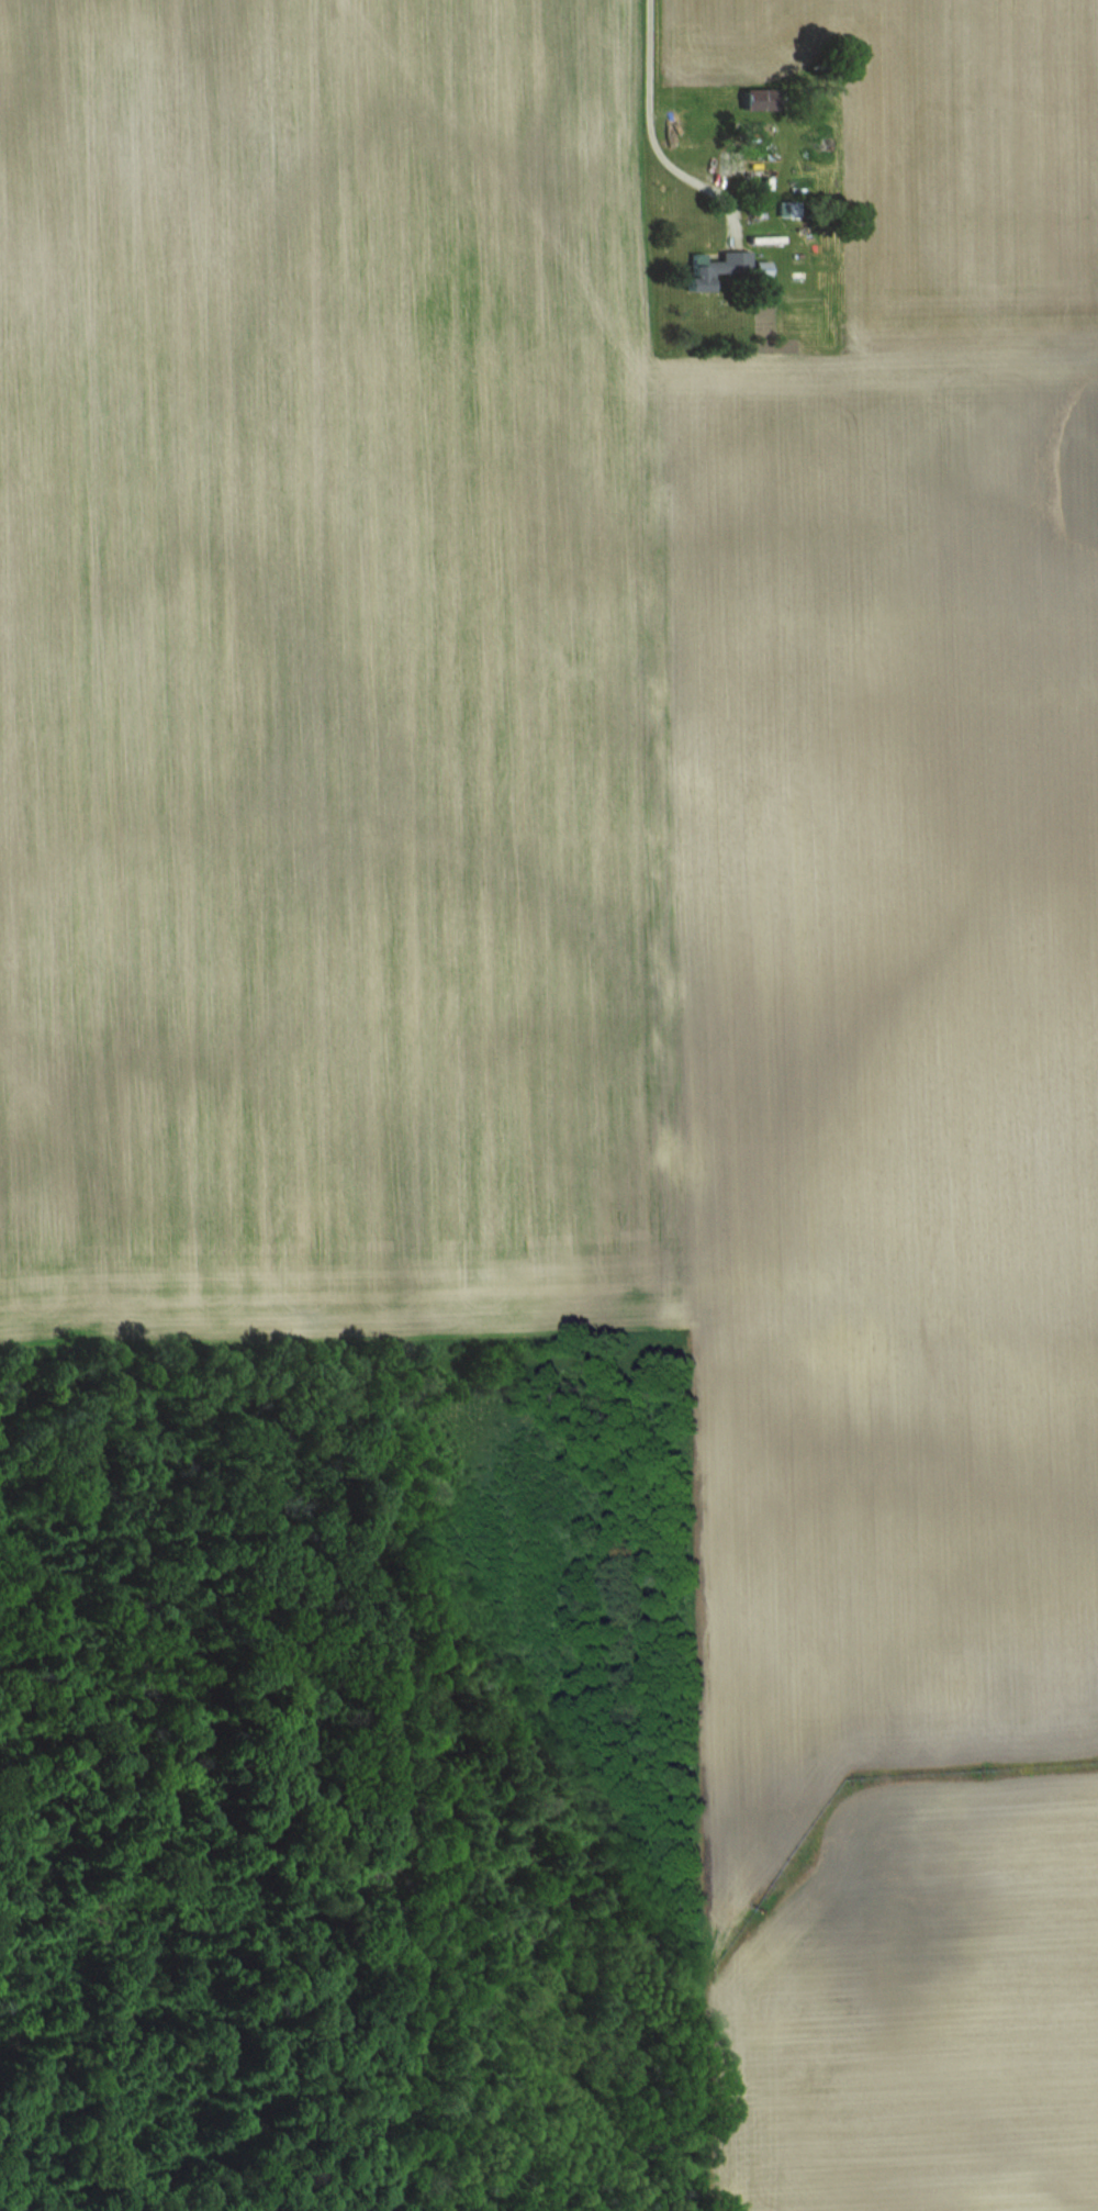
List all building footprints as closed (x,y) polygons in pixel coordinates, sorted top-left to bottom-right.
[(769,88),(741,88),(741,111),(769,111),(769,88)] [(708,277),(747,276),(747,251),(719,252),(719,260),(705,261),(705,253),(689,254),(689,276),(682,277),(682,292),(708,291),(708,277)]
